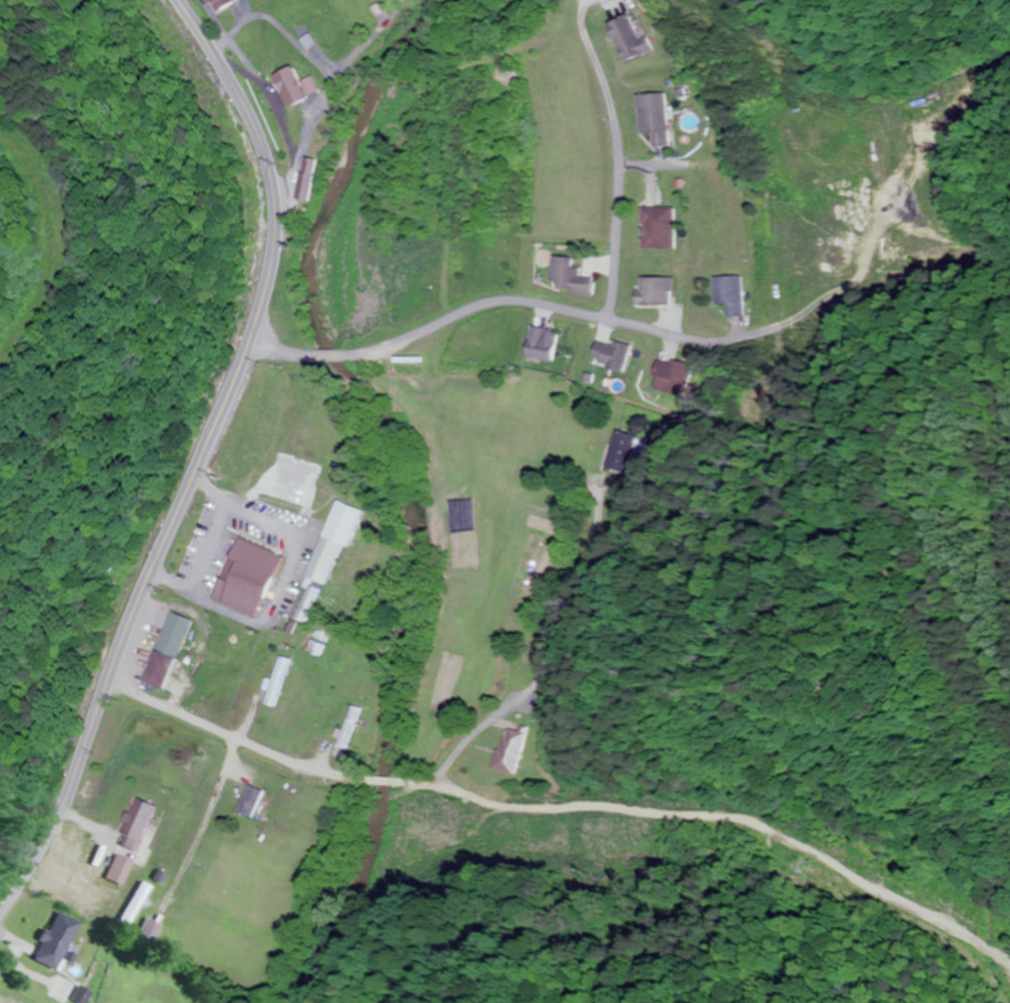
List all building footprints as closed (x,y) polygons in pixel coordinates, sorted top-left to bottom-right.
[(213,13),(235,0),(206,0),(213,13)] [(631,14),(609,24),(626,62),(655,49),(648,34),(641,37),(631,14)] [(307,96),(289,65),(270,76),(288,107),(307,96)] [(316,91),(313,78),(303,80),(306,94),(316,91)] [(641,135),(653,134),(654,147),(670,146),(668,93),(639,94),(641,135)] [(642,248),(676,249),(676,207),(643,207),(642,248)] [(594,294),(595,278),(581,277),(581,268),(572,267),(573,258),(553,256),(551,291),(594,294)] [(743,315),(743,276),(716,276),(716,302),(727,302),(727,315),(743,315)] [(636,291),(636,305),(674,305),(674,278),(641,278),(641,291),(636,291)] [(559,331),(531,326),(526,357),(554,361),(559,331)] [(626,371),(633,345),(600,336),(592,362),(626,371)] [(687,395),(693,365),(660,358),(653,388),(687,395)] [(639,435),(616,430),(608,468),(631,472),(639,435)] [(239,484),(272,497),(275,490),(305,502),(310,490),(304,487),(309,473),(252,450),(239,484)] [(306,575),(328,585),(346,545),(350,547),(366,511),(340,499),(306,575)] [(259,617),(283,554),(235,536),(212,599),(259,617)] [(189,619),(167,611),(141,682),(163,690),(189,619)] [(220,657),(226,660),(237,637),(231,634),(220,657)] [(290,659),(280,656),(265,704),(276,707),(290,659)] [(350,750),(364,709),(354,706),(340,747),(350,750)] [(496,768),(516,774),(529,732),(509,726),(496,768)] [(264,791),(249,784),(237,811),(252,818),(264,791)] [(154,806),(134,798),(115,845),(135,852),(154,806)] [(121,886),(130,860),(113,854),(104,880),(121,886)] [(160,926),(145,917),(152,903),(145,899),(151,888),(139,881),(115,924),(150,944),(160,926)] [(31,960),(52,971),(77,922),(56,911),(31,960)] [(74,984),(66,999),(74,1002),(82,1002),(88,992),(74,984)]
